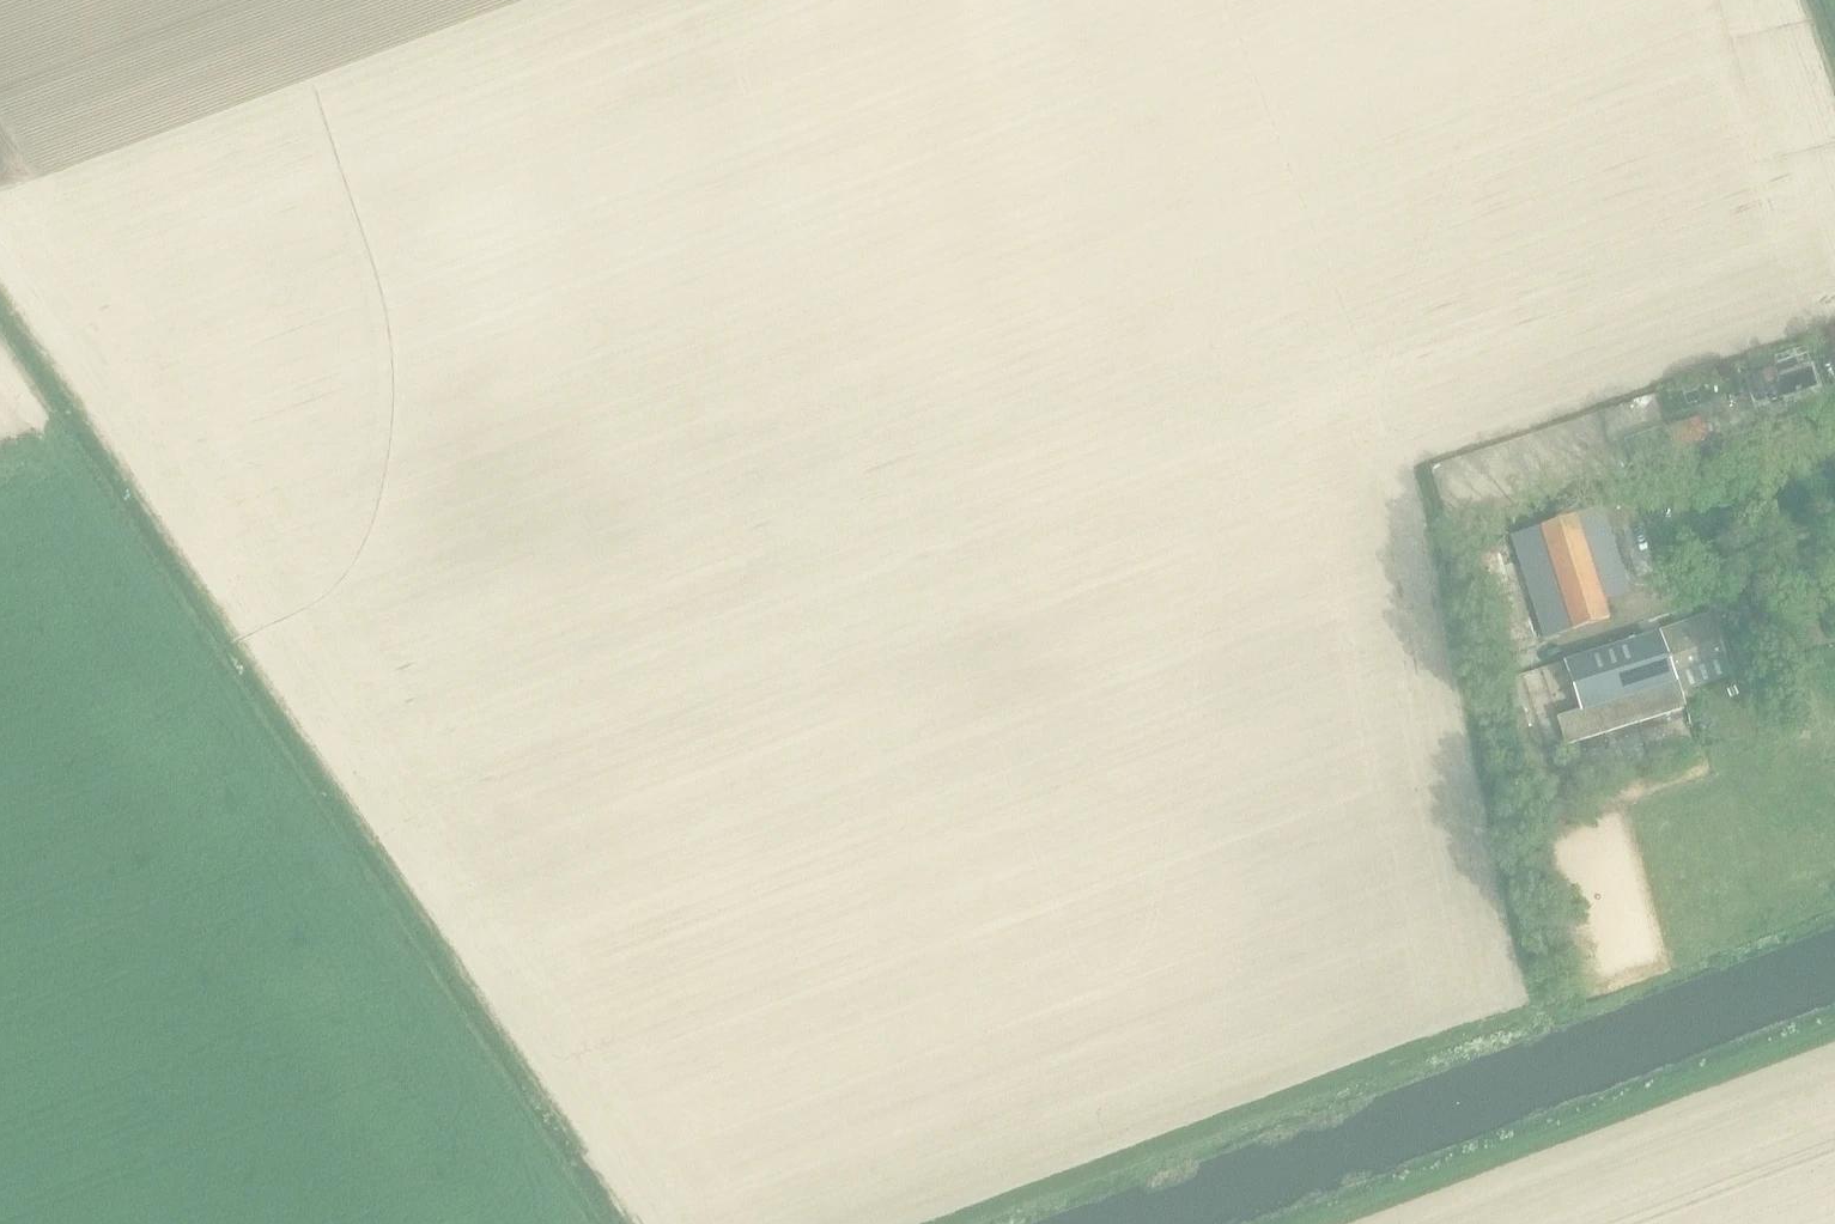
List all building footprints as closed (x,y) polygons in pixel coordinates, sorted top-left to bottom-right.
[(1746,423),(1791,409),(1787,397),(1819,387),(1812,365),(1807,366),(1805,359),(1733,382),(1746,423)] [(1512,538),(1543,640),(1612,618),(1608,603),(1630,596),(1604,510),(1512,538)] [(1556,710),(1565,741),(1685,705),(1676,675),(1726,659),(1713,614),(1563,663),(1577,703),(1556,710)]
